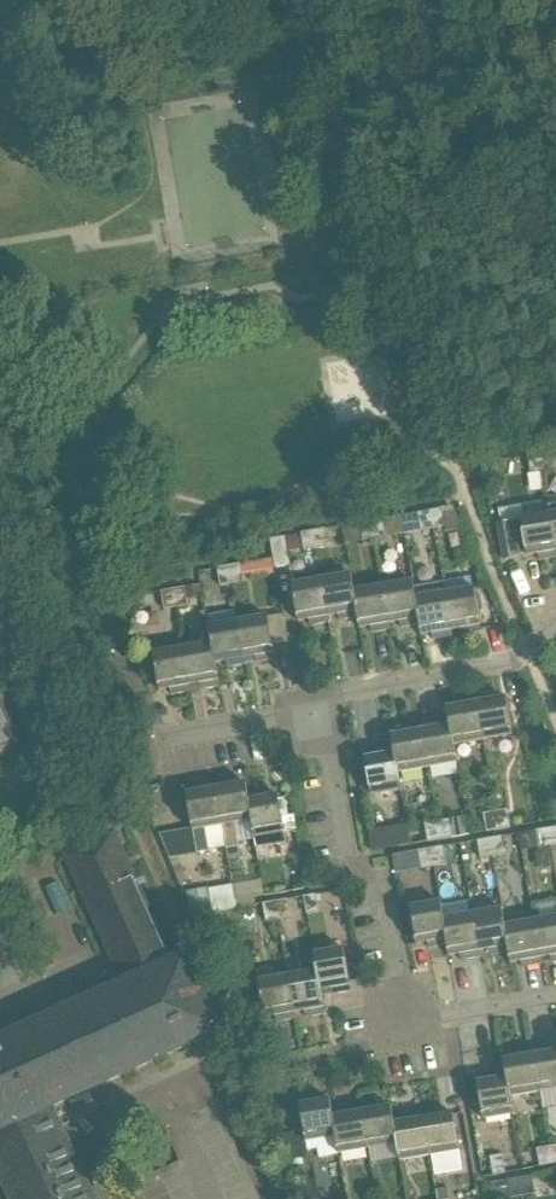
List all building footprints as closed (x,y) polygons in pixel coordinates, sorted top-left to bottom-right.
[(555,469),(552,451),(540,453),(543,471),(555,469)] [(531,473),(543,471),(540,453),(528,455),(531,473)] [(431,511),(434,529),(446,527),(443,510),(443,509),(431,511)] [(431,511),(419,513),(422,531),(434,529),(431,511)] [(538,555),(539,561),(555,558),(555,534),(553,515),(525,520),(532,556),(538,555)] [(505,561),(532,556),(525,520),(499,524),(505,561)] [(386,521),(374,523),(377,540),(389,538),(386,521)] [(377,540),(374,523),(362,525),(365,542),(377,540)] [(328,531),(316,533),(319,550),(331,548),(328,531)] [(319,550),(316,533),(303,535),(306,553),(319,550)] [(275,569),(290,567),(287,552),(285,538),(285,537),(270,540),(273,559),(275,569)] [(253,578),(276,574),(275,571),(275,569),(273,559),(251,563),(253,575),(253,578)] [(242,565),(231,567),(233,585),(245,583),(242,565)] [(233,585),(231,567),(218,569),(221,587),(233,585)] [(355,594),(356,594),(353,576),(323,581),(329,619),(330,618),(339,617),(340,623),(359,620),(360,620),(355,594)] [(329,619),(323,581),(293,586),(300,623),(310,621),(311,628),(331,625),(330,618),(329,619)] [(453,632),(446,596),(444,583),(415,588),(417,601),(416,601),(420,626),(422,637),(434,635),(435,640),(454,637),(453,632)] [(414,584),(385,589),(391,626),(392,625),(401,624),(402,629),(420,626),(416,601),(417,601),(415,588),(414,584)] [(204,597),(203,592),(202,586),(192,588),(187,589),(188,600),(204,597)] [(188,600),(187,589),(174,591),(178,609),(190,607),(188,600)] [(385,589),(356,594),(355,594),(360,620),(359,620),(361,630),(373,628),(374,634),(392,631),(392,625),(391,626),(385,589)] [(476,590),(446,596),(453,632),(463,630),(464,636),(483,632),(476,590)] [(178,609),(174,591),(162,593),(165,611),(178,609)] [(135,620),(145,607),(133,598),(123,611),(135,620)] [(245,659),(246,659),(257,657),(258,664),(277,660),(270,619),(240,624),(245,659)] [(245,659),(240,624),(209,629),(212,646),(212,647),(213,647),(216,664),(217,664),(225,663),(226,669),(247,666),(246,659),(245,659)] [(212,647),(212,646),(185,650),(191,688),(192,687),(201,686),(202,692),(221,688),(217,664),(216,664),(213,647),(212,647)] [(185,650),(155,656),(161,692),(171,691),(172,696),(193,693),(192,687),(191,688),(185,650)] [(485,740),(513,735),(507,699),(496,701),(495,695),(477,698),(478,704),(479,704),(485,740)] [(451,728),(452,728),(455,745),(456,745),(485,740),(479,704),(478,704),(469,706),(468,701),(447,705),(451,728)] [(422,733),(423,733),(430,770),(460,765),(456,745),(455,745),(452,728),(451,728),(442,729),(441,723),(421,727),(422,733)] [(423,733),(422,733),(412,735),(411,729),(392,732),(396,756),(400,775),(401,775),(430,770),(423,733)] [(396,756),(386,757),(385,751),(366,754),(373,796),(403,791),(401,775),(400,775),(396,756)] [(249,797),(248,785),(236,786),(235,782),(216,785),(216,791),(217,790),(224,827),(223,827),(227,850),(239,848),(240,848),(236,824),(253,822),(249,797)] [(217,790),(216,791),(207,792),(206,787),(188,790),(198,854),(210,853),(206,830),(223,827),(224,827),(217,790)] [(269,793),(249,797),(253,822),(259,862),(272,860),(268,837),(287,834),(281,797),(269,798),(269,793)] [(508,810),(496,812),(499,830),(511,828),(508,810)] [(499,830),(496,812),(484,814),(487,832),(499,830)] [(450,820),(438,822),(441,840),(453,838),(450,820)] [(441,840),(438,822),(425,824),(428,842),(441,840)] [(369,832),(373,852),(412,845),(408,825),(369,832)] [(537,831),(540,849),(552,847),(551,846),(549,829),(537,831)] [(126,988),(0,1045),(0,1174),(11,1198),(93,1198),(53,1111),(222,1035),(187,957),(173,963),(116,835),(67,857),(126,988)] [(491,839),(493,857),(505,855),(503,837),(491,839)] [(493,857),(491,839),(478,841),(481,859),(493,857)] [(431,850),(434,867),(447,864),(444,848),(431,850)] [(434,867),(431,850),(418,852),(421,869),(434,867)] [(318,895),(307,897),(310,914),(320,913),(318,895)] [(277,902),(280,919),(292,918),(289,900),(277,902)] [(190,905),(192,918),(214,914),(212,901),(190,905)] [(280,919),(277,902),(265,903),(268,921),(280,919)] [(445,921),(442,904),(413,909),(419,945),(430,943),(431,950),(449,947),(445,921)] [(511,954),(507,926),(504,911),(475,916),(482,953),(492,951),(493,957),(511,954)] [(475,916),(445,921),(449,947),(451,959),(462,957),(463,962),(483,959),(482,953),(475,916)] [(536,922),(542,958),(543,958),(553,956),(554,962),(555,962),(555,918),(536,922)] [(543,958),(542,958),(536,922),(507,926),(511,954),(513,964),(523,962),(524,968),(544,964),(543,958)] [(322,993),(323,993),(334,991),(335,995),(353,992),(346,950),(315,955),(318,973),(319,973),(322,993)] [(319,973),(318,973),(290,978),(296,1015),(297,1014),(306,1013),(307,1018),(327,1015),(323,993),(322,993),(319,973)] [(296,1015),(290,978),(259,983),(265,1020),(276,1018),(277,1023),(298,1020),(297,1014),(296,1015)] [(555,1054),(554,1048),(533,1051),(535,1058),(542,1094),(555,1091),(555,1054)] [(535,1058),(526,1060),(524,1053),(504,1057),(508,1080),(509,1080),(513,1099),(542,1094),(535,1058)] [(477,1079),(485,1122),(516,1117),(513,1099),(509,1080),(508,1080),(498,1082),(497,1075),(477,1079)] [(320,1098),(300,1101),(308,1150),(318,1149),(320,1158),(340,1155),(337,1138),(334,1113),(332,1102),(321,1104),(320,1098)] [(395,1120),(393,1109),(382,1111),(381,1105),(361,1109),(362,1114),(369,1150),(398,1145),(399,1145),(395,1120)] [(352,1110),(334,1113),(337,1138),(340,1155),(369,1150),(362,1114),(352,1116),(352,1110)] [(432,1158),(460,1153),(453,1116),(446,1117),(445,1112),(424,1116),(425,1121),(426,1121),(432,1158)] [(415,1117),(395,1120),(399,1145),(398,1145),(401,1163),(432,1158),(426,1121),(425,1121),(416,1122),(415,1117)] [(555,1165),(552,1147),(540,1149),(543,1167),(555,1165)] [(496,1175),(508,1173),(505,1155),(493,1157),(496,1175)] [(521,1178),(524,1196),(536,1194),(532,1176),(521,1178)] [(524,1196),(521,1178),(509,1180),(512,1198),(524,1196)] [(448,1188),(436,1190),(438,1198),(450,1198),(448,1188)]
